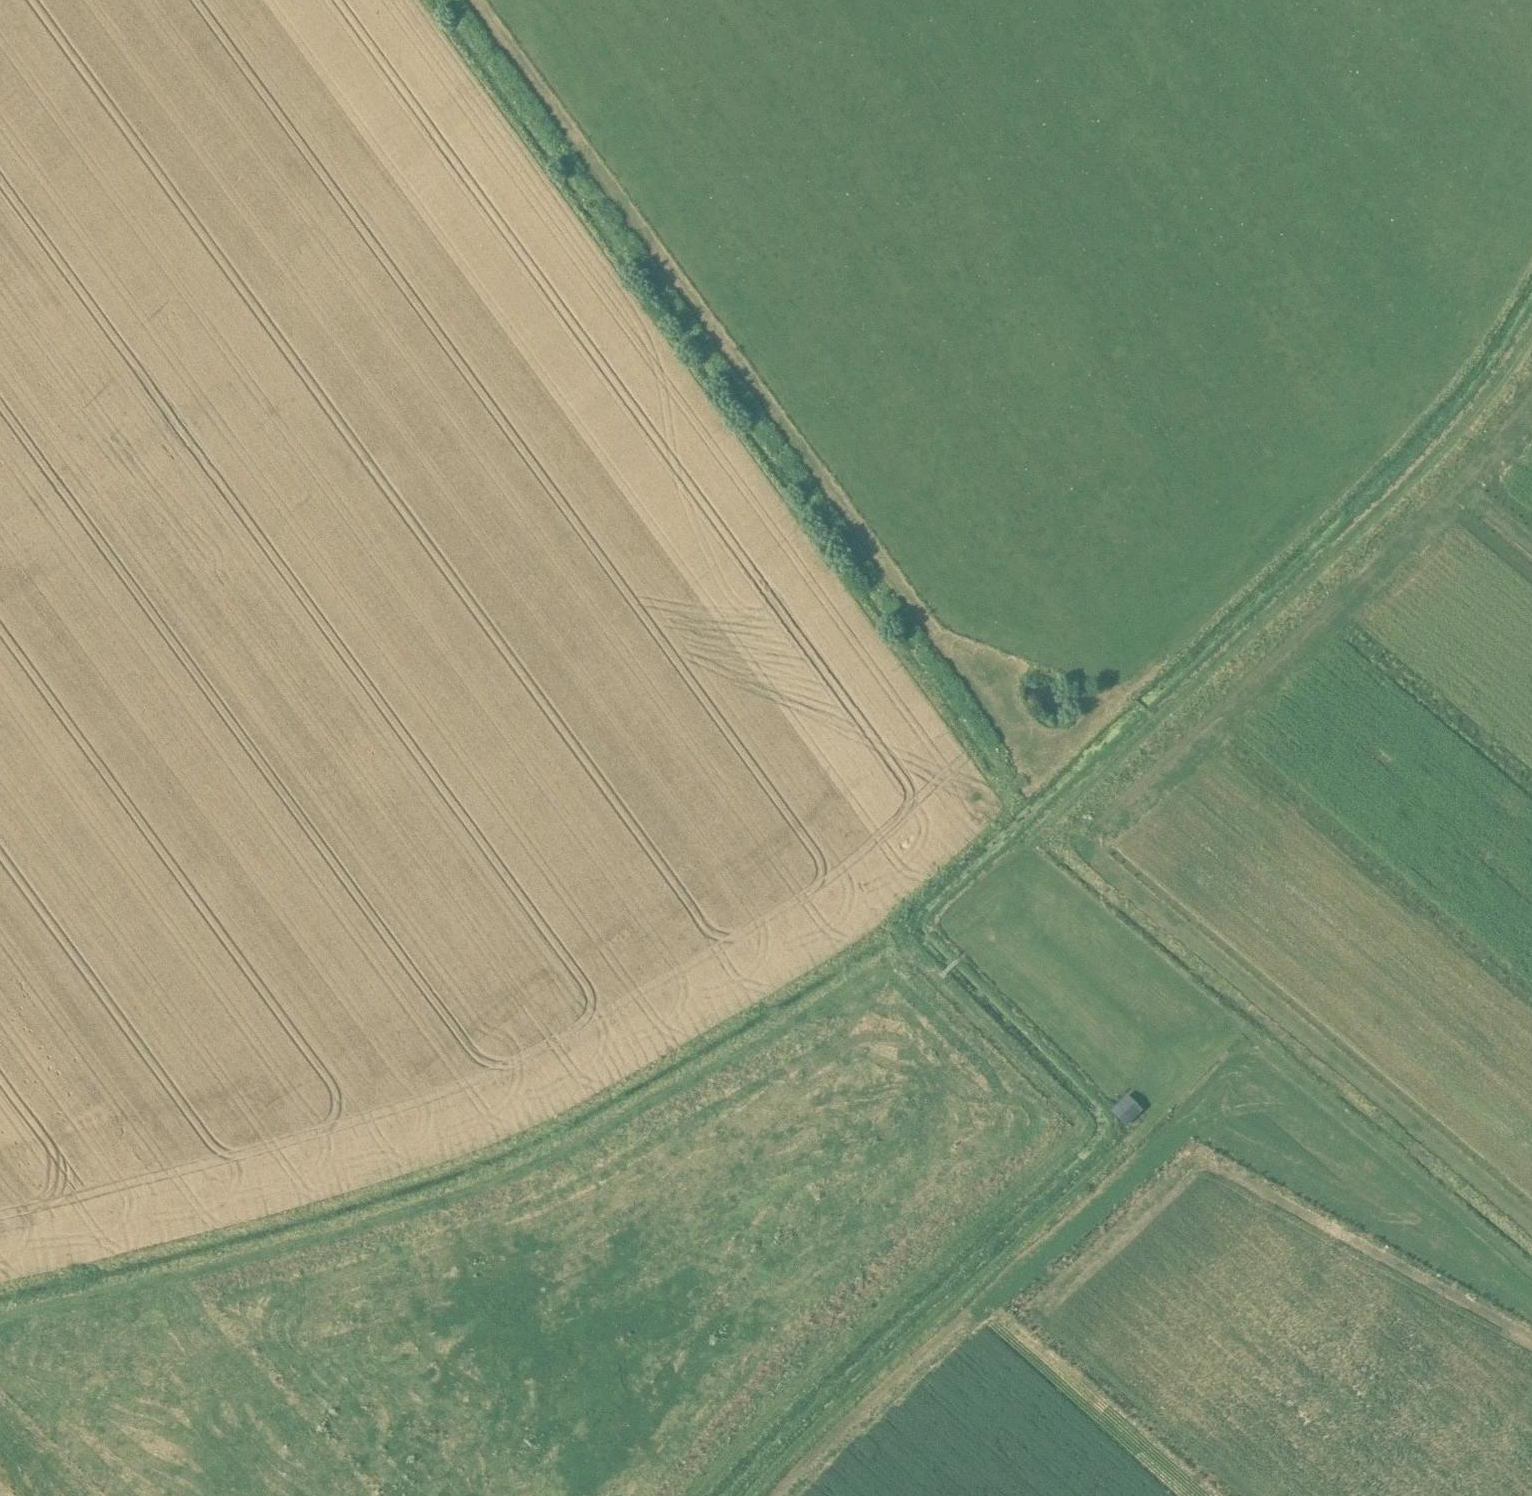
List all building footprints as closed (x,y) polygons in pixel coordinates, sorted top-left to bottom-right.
[(1111,1109),(1124,1122),(1138,1108),(1124,1095),(1111,1109)]
